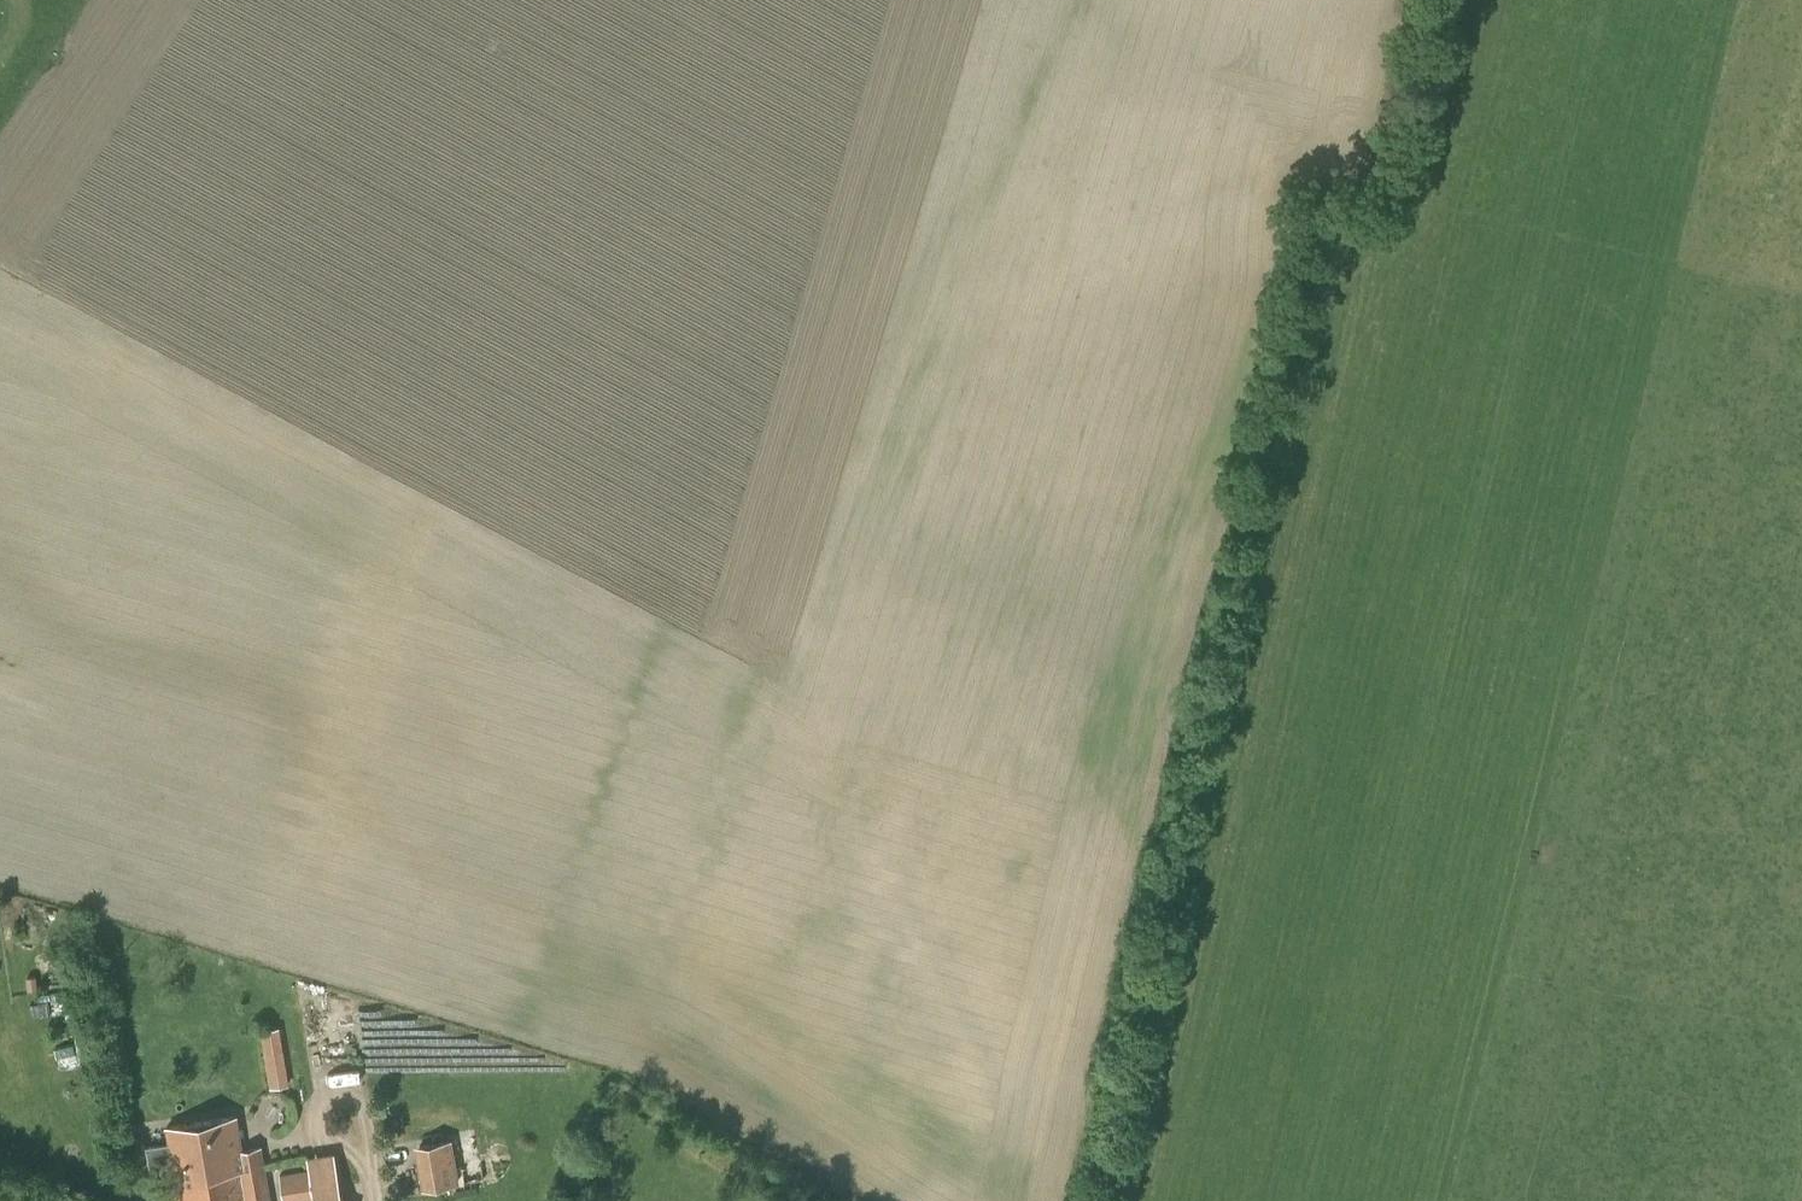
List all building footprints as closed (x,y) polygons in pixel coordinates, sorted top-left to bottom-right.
[(262,1027),(269,1084),(288,1082),(282,1024),(262,1027)] [(239,1114),(167,1126),(171,1151),(150,1154),(153,1179),(175,1176),(177,1187),(203,1183),(202,1175),(266,1166),(263,1146),(245,1149),(239,1114)] [(415,1149),(423,1193),(459,1185),(450,1139),(415,1149)] [(291,1179),(281,1180),(285,1200),(344,1200),(340,1175),(336,1152),(308,1157),(312,1180),(292,1183),(291,1179)] [(177,1187),(179,1200),(272,1200),(266,1166),(202,1175),(203,1183),(177,1187)]
